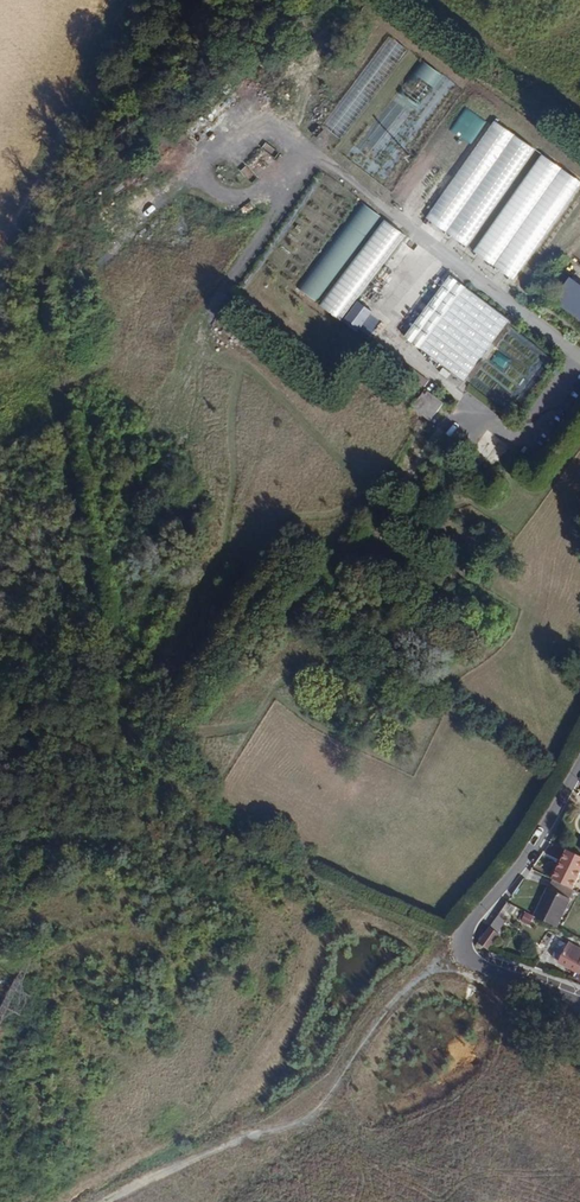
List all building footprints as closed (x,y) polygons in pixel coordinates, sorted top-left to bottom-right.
[(413,50),(394,35),(321,132),(341,147),(413,50)] [(428,61),(404,93),(423,107),(447,75),(428,61)] [(498,122),(429,218),(470,247),(538,150),(498,122)] [(579,193),(579,179),(546,154),(476,252),(517,281),(579,193)] [(367,199),(299,288),(318,303),(386,214),(367,199)] [(387,220),(322,305),(343,321),(408,236),(387,220)] [(565,290),(573,280),(565,273),(557,284),(565,290)] [(469,288),(453,276),(407,338),(422,350),(469,288)] [(579,319),(579,285),(573,280),(565,290),(556,301),(579,319)] [(512,321),(469,288),(422,350),(465,382),(512,321)] [(376,341),(370,349),(425,390),(431,382),(376,341)] [(445,404),(427,391),(414,409),(432,423),(445,404)] [(476,456),(470,451),(466,457),(472,461),(476,456)] [(474,461),(482,468),(488,460),(479,454),(474,461)] [(565,849),(551,879),(572,889),(579,872),(579,857),(565,849)] [(557,926),(572,899),(548,887),(534,914),(557,926)] [(534,916),(526,912),(522,921),(529,925),(534,916)] [(500,934),(491,927),(479,943),(489,949),(500,934)] [(570,943),(560,963),(579,973),(579,948),(570,943)]
